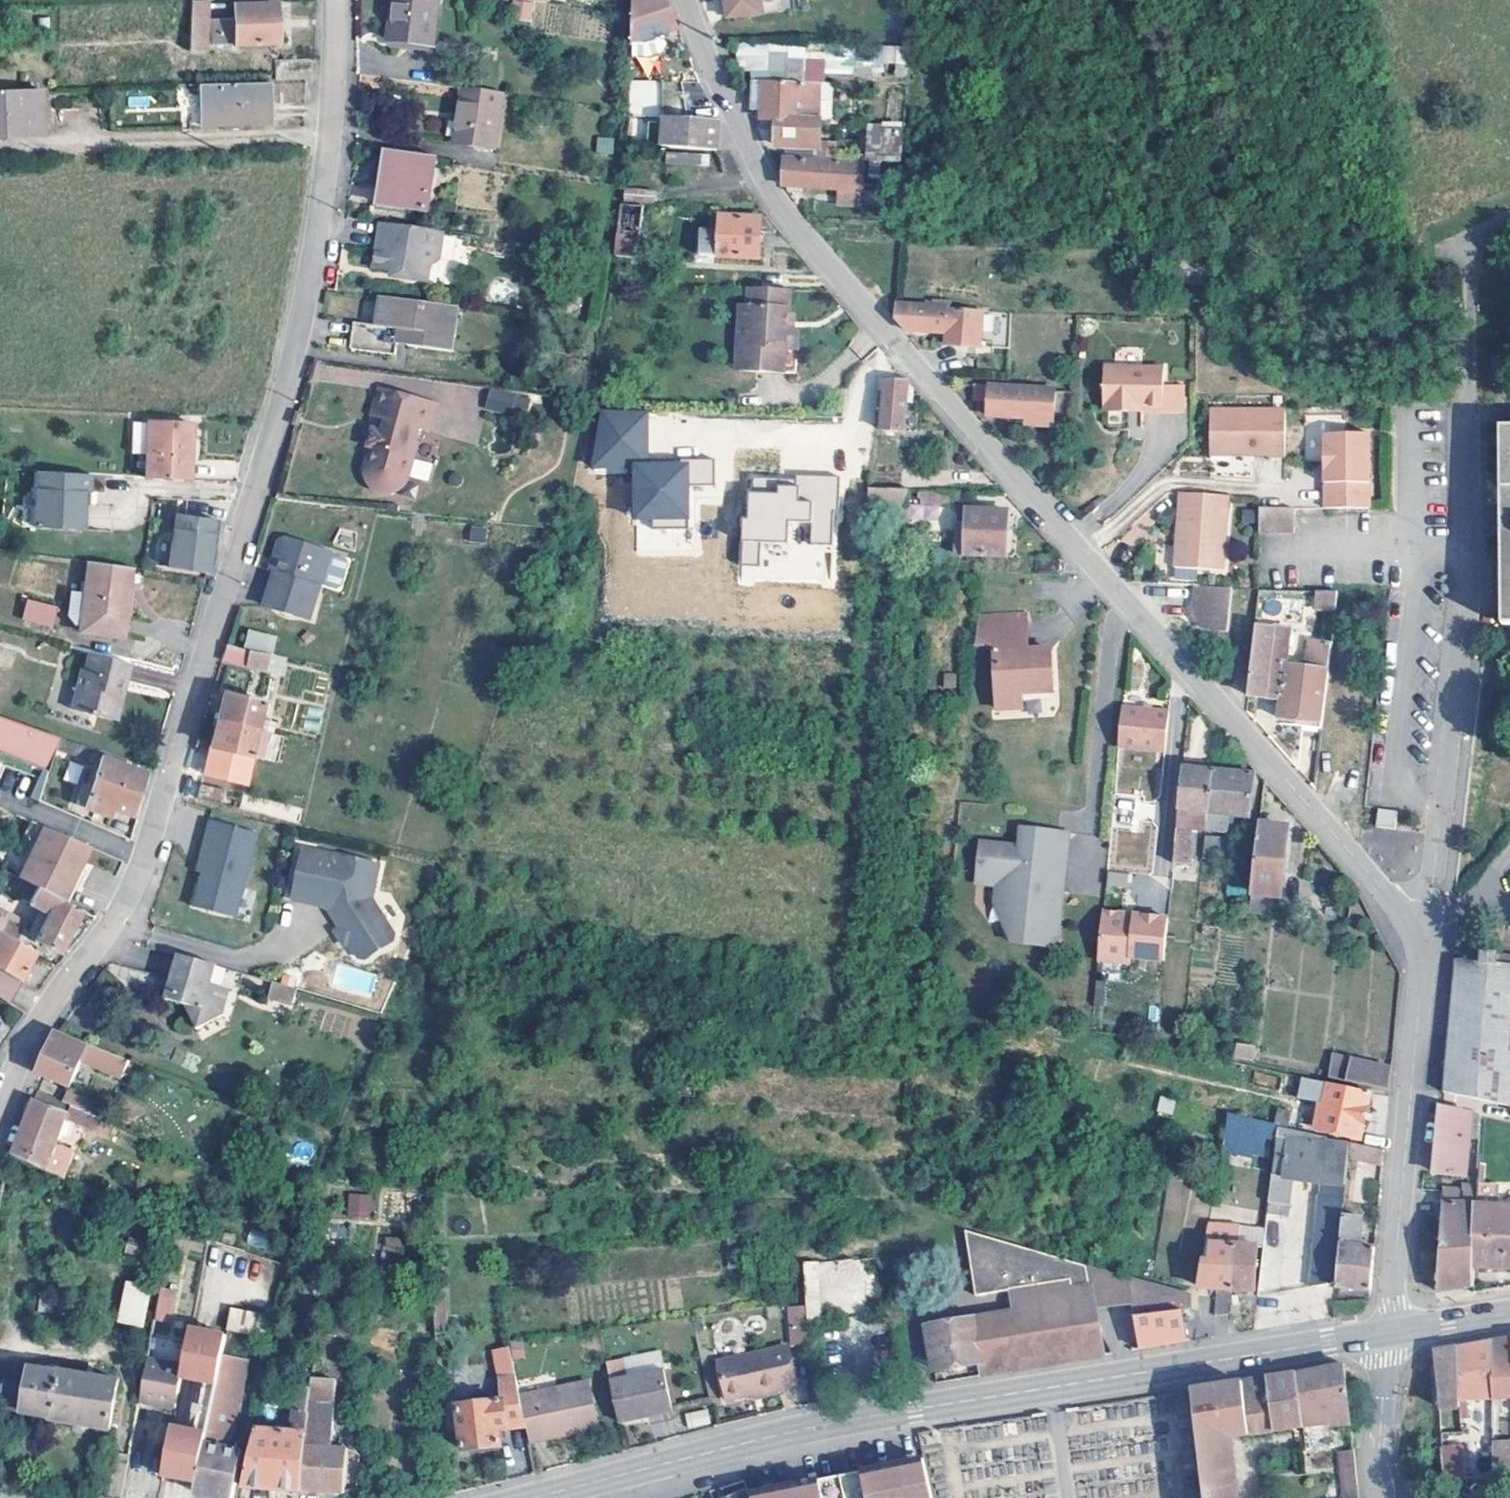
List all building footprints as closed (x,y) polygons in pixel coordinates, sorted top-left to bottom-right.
[(210,0),(199,0),(192,0),(190,53),(207,53),(210,0)] [(388,36),(431,42),(438,0),(394,0),(388,36)] [(533,20),(534,1),(520,0),(509,0),(508,19),(533,20)] [(669,0),(631,0),(634,38),(633,51),(649,52),(669,42),(665,35),(679,29),(669,0)] [(729,17),(763,13),(761,0),(726,0),(729,17)] [(277,39),(275,1),(233,3),(233,17),(216,17),(217,41),(277,39)] [(740,49),(739,61),(739,69),(761,68),(760,48),(740,49)] [(645,77),(662,71),(657,53),(639,59),(645,77)] [(314,74),(313,56),(276,57),(276,75),(314,74)] [(272,116),(270,78),(197,80),(198,120),(272,116)] [(628,116),(657,115),(656,79),(628,80),(628,116)] [(808,82),(755,79),(755,102),(764,103),(764,117),(780,119),(779,144),(819,146),(818,119),(807,119),(808,82)] [(501,89),(461,83),(452,145),(491,150),(501,89)] [(39,86),(0,87),(0,132),(40,130),(39,86)] [(718,118),(664,116),(663,146),(718,148),(718,118)] [(904,129),(884,127),(883,160),(902,162),(904,129)] [(597,136),(595,153),(611,155),(613,138),(597,136)] [(431,158),(387,151),(379,206),(424,211),(431,158)] [(865,163),(787,158),(785,182),(789,191),(803,190),(803,185),(842,189),(863,190),(865,163)] [(653,204),(655,191),(624,187),(622,200),(653,204)] [(863,190),(842,189),(841,204),(862,205),(863,190)] [(644,204),(623,203),(621,223),(618,223),(615,251),(615,254),(637,257),(644,204)] [(762,217),(721,215),(721,230),(702,229),(701,253),(760,257),(762,217)] [(441,228),(379,220),(374,265),(396,268),(396,265),(407,266),(406,275),(427,278),(429,264),(438,255),(441,228)] [(741,370),(800,370),(802,329),(798,322),(790,321),(791,311),(792,287),(749,285),(749,304),(744,304),(741,370)] [(462,304),(380,294),(377,322),(357,320),(354,346),(397,352),(399,342),(403,342),(456,349),(462,304)] [(972,308),(896,303),(895,318),(905,330),(947,332),(947,344),(982,346),(983,308),(972,308)] [(1166,358),(1107,357),(1106,401),(1130,402),(1131,398),(1144,398),(1164,399),(1166,358)] [(905,379),(883,378),(881,389),(886,390),(882,430),(905,432),(908,389),(905,389),(905,379)] [(990,383),(974,382),(973,400),(989,401),(989,413),(1034,415),(1034,423),(1055,424),(1057,388),(990,387),(990,383)] [(433,399),(376,385),(370,413),(383,416),(380,430),(370,427),(366,444),(369,444),(365,464),(371,465),(372,473),(376,481),(383,484),(391,483),(398,480),(403,470),(406,457),(412,458),(416,439),(414,439),(416,425),(427,427),(433,399)] [(527,413),(529,393),(487,390),(485,410),(527,413)] [(1286,454),(1286,406),(1211,406),(1211,446),(1216,452),(1228,452),(1233,447),(1242,447),(1242,452),(1271,453),(1271,455),(1286,454)] [(714,484),(713,458),(648,459),(647,410),(594,411),(595,471),(631,470),(632,525),(689,525),(689,484),(714,484)] [(383,416),(370,413),(367,427),(370,427),(380,430),(383,416)] [(193,421),(150,419),(146,474),(162,475),(190,476),(193,421)] [(1505,425),(1502,623),(1509,623),(1509,425),(1505,425)] [(1370,432),(1325,431),(1324,508),(1370,508),(1370,432)] [(407,481),(409,473),(412,458),(406,457),(403,470),(398,480),(391,483),(383,484),(376,481),(372,473),(371,465),(365,464),(365,469),(365,476),(368,481),(373,486),(380,489),(390,491),(395,489),(401,485),(407,481)] [(35,468),(32,525),(80,527),(82,503),(82,489),(87,490),(88,471),(35,468)] [(421,475),(409,473),(407,481),(404,493),(417,495),(421,475)] [(909,504),(910,476),(871,475),(866,516),(879,517),(879,502),(909,504)] [(742,477),(742,584),(835,584),(836,477),(742,477)] [(950,490),(925,489),(924,500),(949,501),(950,490)] [(1229,494),(1181,490),(1180,511),(1185,511),(1183,544),(1177,543),(1176,566),(1223,569),(1229,494)] [(909,504),(879,502),(879,517),(908,518),(909,504)] [(1296,507),(1261,506),(1261,530),(1295,531),(1296,507)] [(1008,509),(967,508),(966,528),(961,528),(961,533),(958,533),(957,553),(1007,555),(1008,509)] [(185,516),(175,570),(206,574),(215,576),(219,553),(224,522),(185,516)] [(339,554),(278,536),(272,539),(267,553),(270,558),(273,559),(271,569),(268,568),(263,586),(269,587),(265,601),(269,605),(273,609),(279,611),(291,611),(292,610),(303,613),(313,581),(330,586),(334,584),(342,558),(339,554)] [(270,558),(267,553),(263,567),(268,568),(271,569),(273,559),(270,558)] [(130,564),(88,558),(84,588),(79,619),(78,625),(120,633),(130,564)] [(1233,587),(1193,584),(1191,613),(1205,628),(1229,629),(1233,587)] [(84,588),(71,586),(66,610),(74,618),(79,619),(84,588)] [(269,587),(263,586),(258,602),(269,605),(265,601),(269,587)] [(1338,590),(1318,589),(1317,606),(1336,607),(1338,590)] [(52,617),(24,611),(19,630),(48,637),(52,617)] [(1030,645),(1028,616),(978,618),(975,648),(994,646),(998,713),(1020,712),(1021,697),(1053,697),(1052,654),(1030,654),(1020,655),(1020,645),(1030,645)] [(1282,696),(1286,664),(1292,627),(1256,623),(1249,693),(1282,696)] [(238,626),(235,641),(256,646),(259,646),(262,632),(238,626)] [(235,641),(218,638),(214,655),(252,664),(256,646),(235,641)] [(1286,664),(1282,696),(1280,716),(1323,720),(1333,640),(1313,639),(1310,666),(1286,664)] [(1030,654),(1030,645),(1020,645),(1020,655),(1030,654)] [(135,659),(92,648),(88,664),(84,663),(70,704),(108,717),(109,714),(117,712),(121,699),(117,692),(122,674),(129,676),(135,659)] [(129,676),(122,674),(117,692),(121,699),(129,676)] [(217,714),(259,724),(265,699),(224,689),(217,714)] [(1120,746),(1152,748),(1155,708),(1123,706),(1120,746)] [(1155,708),(1152,748),(1166,749),(1170,709),(1155,708)] [(0,712),(0,743),(0,742),(49,761),(57,739),(59,732),(0,712)] [(252,752),(259,724),(217,714),(210,741),(252,752)] [(269,726),(259,724),(252,752),(262,754),(269,726)] [(63,741),(76,744),(78,739),(65,734),(63,741)] [(105,748),(78,739),(76,744),(100,752),(103,753),(105,748)] [(145,767),(103,753),(100,752),(92,779),(85,803),(110,812),(112,804),(131,811),(145,767)] [(1195,827),(1209,828),(1214,768),(1184,765),(1179,826),(1195,827)] [(1255,772),(1214,768),(1209,828),(1230,830),(1232,814),(1250,815),(1255,772)] [(92,779),(82,776),(74,799),(85,803),(92,779)] [(225,784),(201,778),(197,793),(220,799),(225,784)] [(1398,813),(1380,810),(1379,826),(1396,829),(1398,813)] [(194,901),(230,910),(238,906),(254,840),(248,839),(252,825),(209,814),(202,844),(208,846),(194,901)] [(47,818),(41,816),(32,832),(39,835),(47,818)] [(29,878),(64,896),(81,864),(92,843),(47,818),(39,835),(19,873),(29,878)] [(1289,826),(1260,824),(1259,833),(1252,893),(1281,895),(1289,826)] [(252,825),(248,839),(254,840),(257,826),(252,825)] [(1062,869),(1066,830),(1026,826),(1023,848),(980,843),(976,880),(997,882),(995,899),(1018,901),(1014,940),(1055,945),(1060,890),(1053,889),(1055,868),(1062,869)] [(1195,827),(1179,826),(1175,861),(1191,863),(1195,827)] [(373,865),(302,857),(291,908),(326,913),(341,932),(343,934),(347,931),(355,939),(350,942),(352,944),(363,958),(371,959),(397,938),(397,931),(370,899),(373,865)] [(1060,890),(1062,869),(1055,868),(1053,889),(1060,890)] [(82,906),(64,896),(29,878),(21,893),(49,907),(35,933),(60,946),(82,906)] [(1281,895),(1252,893),(1250,906),(1280,909),(1281,895)] [(1014,940),(1018,901),(995,899),(1014,940)] [(24,941),(29,929),(9,918),(12,909),(0,902),(0,927),(24,941)] [(1122,910),(1105,908),(1101,957),(1133,960),(1133,954),(1167,957),(1171,914),(1136,911),(1135,919),(1126,919),(1127,917),(1122,910)] [(1136,911),(1122,910),(1127,917),(1126,919),(1135,919),(1136,911)] [(6,998),(36,947),(24,941),(0,927),(0,994),(6,998)] [(355,939),(347,931),(343,934),(341,932),(338,935),(348,947),(352,944),(350,942),(355,939)] [(1498,1100),(1509,1102),(1509,954),(1483,951),(1483,961),(1457,959),(1451,1021),(1445,1089),(1498,1100)] [(218,966),(179,955),(172,979),(168,992),(165,1000),(182,1004),(198,1030),(223,1016),(210,991),(212,985),(218,966)] [(172,979),(158,975),(154,987),(168,992),(172,979)] [(296,982),(271,975),(268,990),(291,996),(296,982)] [(231,991),(212,985),(210,991),(223,1016),(231,991)] [(39,1075),(70,1089),(80,1064),(122,1081),(129,1066),(130,1064),(88,1045),(86,1048),(57,1035),(54,1042),(39,1075)] [(1235,1042),(1233,1057),(1252,1060),(1255,1046),(1235,1042)] [(1393,1067),(1352,1057),(1347,1079),(1390,1090),(1393,1067)] [(1327,1081),(1317,1078),(1315,1092),(1324,1094),(1327,1081)] [(1371,1091),(1327,1081),(1324,1094),(1317,1127),(1361,1137),(1371,1091)] [(697,1083),(679,1082),(679,1095),(697,1095),(697,1083)] [(64,1104),(103,1121),(109,1107),(70,1089),(64,1104)] [(115,1126),(103,1121),(64,1104),(38,1094),(29,1116),(13,1158),(65,1180),(75,1152),(57,1145),(67,1119),(110,1137),(115,1126)] [(1509,1112),(1509,1102),(1498,1100),(1498,1110),(1509,1112)] [(1472,1108),(1442,1102),(1437,1168),(1467,1170),(1472,1108)] [(1278,1106),(1276,1122),(1279,1122),(1279,1124),(1290,1127),(1293,1109),(1278,1106)] [(1256,1133),(1259,1118),(1230,1111),(1227,1126),(1245,1130),(1243,1143),(1254,1145),(1256,1133)] [(1277,1138),(1279,1124),(1279,1122),(1276,1122),(1259,1118),(1256,1133),(1277,1138)] [(1279,1124),(1277,1138),(1273,1175),(1292,1177),(1324,1180),(1315,1284),(1338,1281),(1344,1213),(1349,1157),(1350,1141),(1329,1141),(1329,1136),(1290,1127),(1279,1124)] [(1385,1148),(1350,1141),(1349,1157),(1383,1164),(1385,1148)] [(1478,1164),(1477,1184),(1476,1266),(1509,1267),(1509,1204),(1491,1203),(1492,1183),(1509,1183),(1509,1152),(1478,1152),(1478,1164)] [(1292,1177),(1273,1175),(1272,1189),(1290,1191),(1292,1177)] [(1476,1266),(1477,1184),(1471,1184),(1465,1183),(1465,1188),(1445,1187),(1439,1288),(1468,1284),(1473,1284),(1475,1283),(1476,1266)] [(1271,1193),(1265,1244),(1259,1292),(1280,1290),(1292,1191),(1290,1191),(1272,1189),(1271,1193)] [(1240,1226),(1238,1242),(1234,1287),(1252,1289),(1256,1289),(1257,1243),(1265,1244),(1271,1193),(1262,1192),(1258,1226),(1240,1226)] [(372,1218),(372,1193),(347,1193),(347,1218),(372,1218)] [(1344,1213),(1338,1281),(1338,1285),(1373,1288),(1376,1246),(1362,1245),(1363,1216),(1344,1213)] [(976,1292),(1011,1288),(1015,1310),(927,1324),(934,1368),(980,1360),(982,1373),(1103,1353),(1097,1308),(1132,1303),(1127,1275),(1129,1275),(968,1228),(976,1292)] [(745,1247),(743,1232),(727,1232),(729,1248),(745,1247)] [(1232,1312),(1234,1287),(1238,1242),(1213,1240),(1212,1258),(1203,1258),(1199,1283),(1210,1285),(1210,1287),(1218,1288),(1216,1313),(1232,1312)] [(1134,1313),(1183,1306),(1195,1304),(1194,1294),(1129,1275),(1127,1275),(1132,1303),(1134,1313)] [(143,1327),(152,1286),(125,1280),(116,1322),(143,1327)] [(176,1297),(161,1294),(156,1318),(171,1321),(176,1297)] [(808,1320),(807,1302),(788,1304),(793,1345),(809,1344),(808,1320)] [(1183,1306),(1134,1313),(1140,1347),(1189,1339),(1186,1323),(1183,1306)] [(233,1310),(228,1333),(269,1341),(274,1319),(233,1310)] [(191,1326),(184,1365),(182,1377),(200,1381),(189,1434),(206,1437),(222,1359),(227,1333),(191,1326)] [(1509,1396),(1509,1336),(1500,1338),(1493,1339),(1494,1378),(1494,1396),(1509,1396)] [(1460,1398),(1494,1396),(1494,1378),(1493,1339),(1485,1340),(1458,1345),(1460,1398)] [(1460,1398),(1458,1345),(1450,1346),(1434,1349),(1438,1379),(1439,1398),(1460,1398)] [(797,1385),(788,1346),(719,1361),(726,1400),(797,1385)] [(607,1358),(619,1421),(647,1416),(646,1410),(671,1405),(664,1368),(626,1374),(622,1355),(607,1358)] [(149,1402),(176,1408),(182,1377),(184,1365),(149,1357),(140,1400),(149,1402)] [(196,1486),(194,1495),(209,1497),(232,1497),(243,1454),(228,1452),(247,1365),(222,1359),(206,1437),(196,1486)] [(1319,1367),(1295,1372),(1301,1424),(1327,1420),(1329,1425),(1350,1423),(1343,1363),(1319,1367)] [(59,1376),(29,1371),(27,1390),(6,1386),(1,1411),(51,1420),(51,1424),(109,1434),(118,1383),(60,1372),(59,1376)] [(1300,1424),(1301,1424),(1295,1372),(1274,1375),(1268,1376),(1274,1428),(1300,1424)] [(338,1376),(313,1374),(311,1386),(307,1423),(308,1423),(335,1424),(338,1376)] [(526,1421),(520,1391),(516,1374),(501,1375),(503,1398),(481,1401),(481,1395),(474,1395),(474,1402),(459,1404),(460,1410),(455,1411),(456,1424),(462,1424),(465,1447),(501,1444),(499,1424),(526,1421)] [(1247,1432),(1274,1428),(1268,1376),(1260,1377),(1240,1381),(1247,1432)] [(597,1425),(588,1377),(520,1391),(526,1421),(529,1439),(597,1425)] [(1247,1432),(1240,1381),(1230,1382),(1221,1384),(1227,1434),(1247,1432)] [(302,1487),(308,1423),(307,1423),(311,1386),(298,1384),(292,1430),(257,1427),(244,1483),(274,1485),(302,1487)] [(1227,1434),(1221,1384),(1190,1388),(1204,1497),(1235,1497),(1227,1434)] [(672,1411),(671,1405),(646,1410),(647,1416),(672,1411)] [(707,1408),(686,1413),(688,1426),(710,1422),(707,1408)] [(1472,1427),(1472,1416),(1461,1416),(1462,1427),(1472,1427)] [(325,1488),(345,1490),(346,1486),(347,1474),(349,1445),(334,1444),(335,1424),(308,1423),(302,1487),(325,1488)] [(189,1434),(172,1430),(162,1479),(169,1481),(196,1486),(206,1437),(189,1434)] [(1470,1436),(1462,1436),(1461,1444),(1470,1443),(1470,1436)] [(1509,1473),(1509,1440),(1493,1441),(1493,1474),(1509,1473)] [(1443,1477),(1493,1474),(1493,1441),(1470,1443),(1461,1444),(1441,1445),(1443,1477)] [(1353,1449),(1339,1450),(1343,1497),(1359,1497),(1353,1449)] [(112,1457),(105,1497),(122,1497),(129,1460),(112,1457)] [(748,1492),(751,1497),(931,1497),(922,1458),(839,1474),(748,1492)] [(346,1486),(345,1490),(345,1497),(365,1497),(365,1491),(358,1487),(346,1486)] [(748,1492),(747,1489),(726,1497),(751,1497),(748,1492)]
